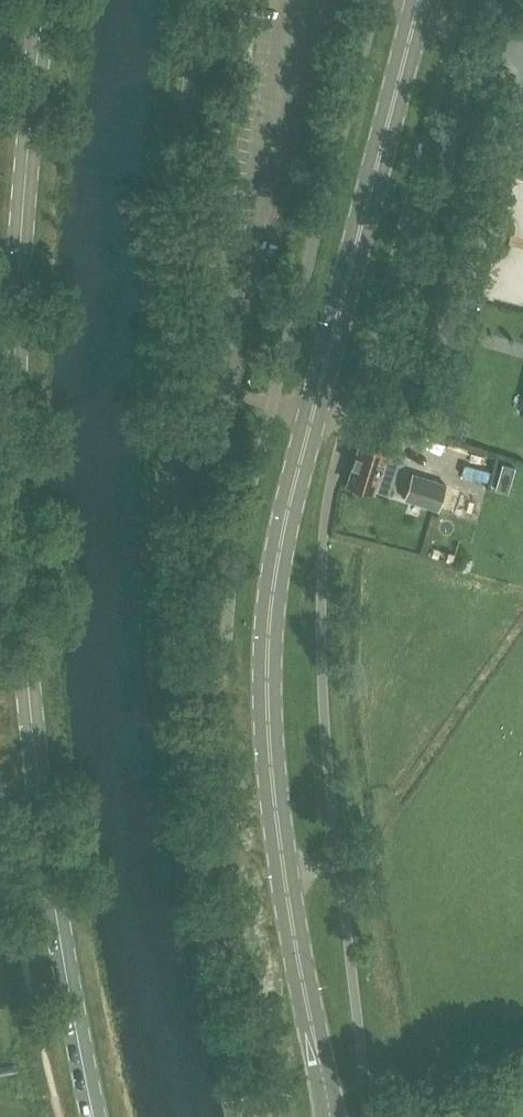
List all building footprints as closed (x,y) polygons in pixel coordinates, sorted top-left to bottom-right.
[(388,493),(400,454),(387,450),(388,447),(361,439),(347,482),(374,491),(374,489),(388,493)] [(439,511),(447,483),(412,472),(403,499),(439,511)]
